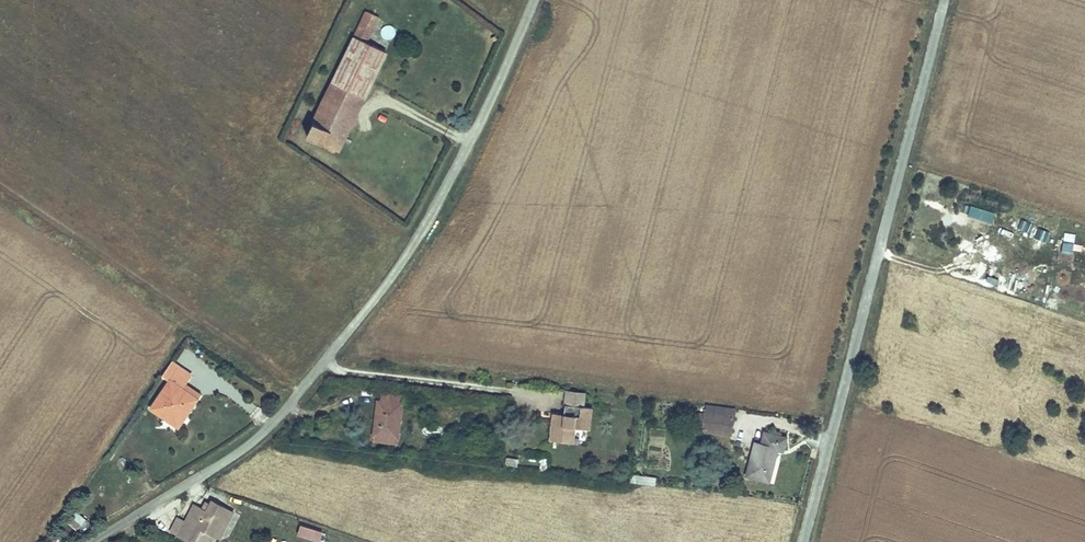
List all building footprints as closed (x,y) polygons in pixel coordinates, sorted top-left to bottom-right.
[(377,18),(365,13),(330,83),(362,100),(380,66),(385,54),(365,44),(377,18)] [(362,100),(330,83),(311,123),(328,132),(322,144),(336,151),(362,100)] [(328,132),(311,123),(304,136),(322,144),(328,132)] [(966,215),(993,223),(996,213),(969,205),(966,215)] [(1038,227),(1035,238),(1046,241),(1049,230),(1038,227)] [(1072,254),(1074,243),(1063,241),(1061,252),(1072,254)] [(1013,273),(1008,283),(1018,287),(1023,277),(1013,273)] [(168,364),(158,378),(166,383),(147,411),(175,429),(194,402),(177,390),(186,376),(168,364)] [(552,425),(550,441),(572,444),(574,429),(590,431),(592,409),(586,408),(587,394),(565,391),(561,426),(552,425)] [(376,435),(400,437),(403,394),(380,392),(376,435)] [(707,414),(704,431),(731,435),(734,417),(707,414)] [(399,444),(400,437),(376,435),(376,442),(399,444)] [(756,446),(749,477),(772,483),(779,452),(784,453),(787,440),(765,435),(763,447),(756,446)] [(539,458),(541,470),(548,469),(546,457),(539,458)] [(631,483),(656,484),(657,476),(631,475),(631,483)] [(216,530),(230,504),(220,498),(215,496),(213,499),(209,506),(205,504),(197,500),(180,531),(190,536),(199,521),(216,530)] [(222,533),(236,507),(230,504),(216,530),(222,533)] [(72,521),(78,526),(86,518),(80,512),(72,521)] [(298,535),(321,540),(323,529),(300,524),(298,535)]
